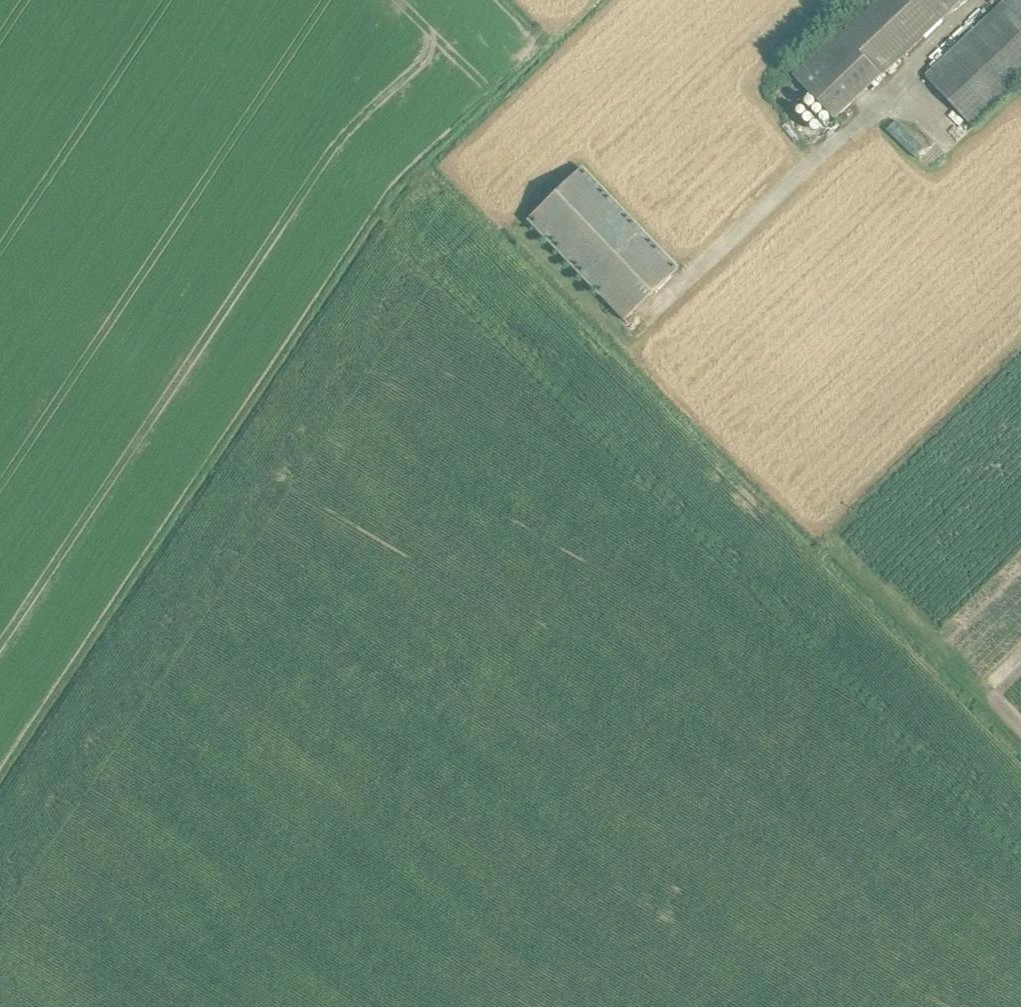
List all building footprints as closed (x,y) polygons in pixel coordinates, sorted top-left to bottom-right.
[(957,0),(871,0),(792,73),(833,116),(957,0)] [(1020,81),(1020,0),(1005,0),(925,75),(973,126),(1020,81)] [(678,267),(581,167),(526,219),(623,320),(678,267)]
